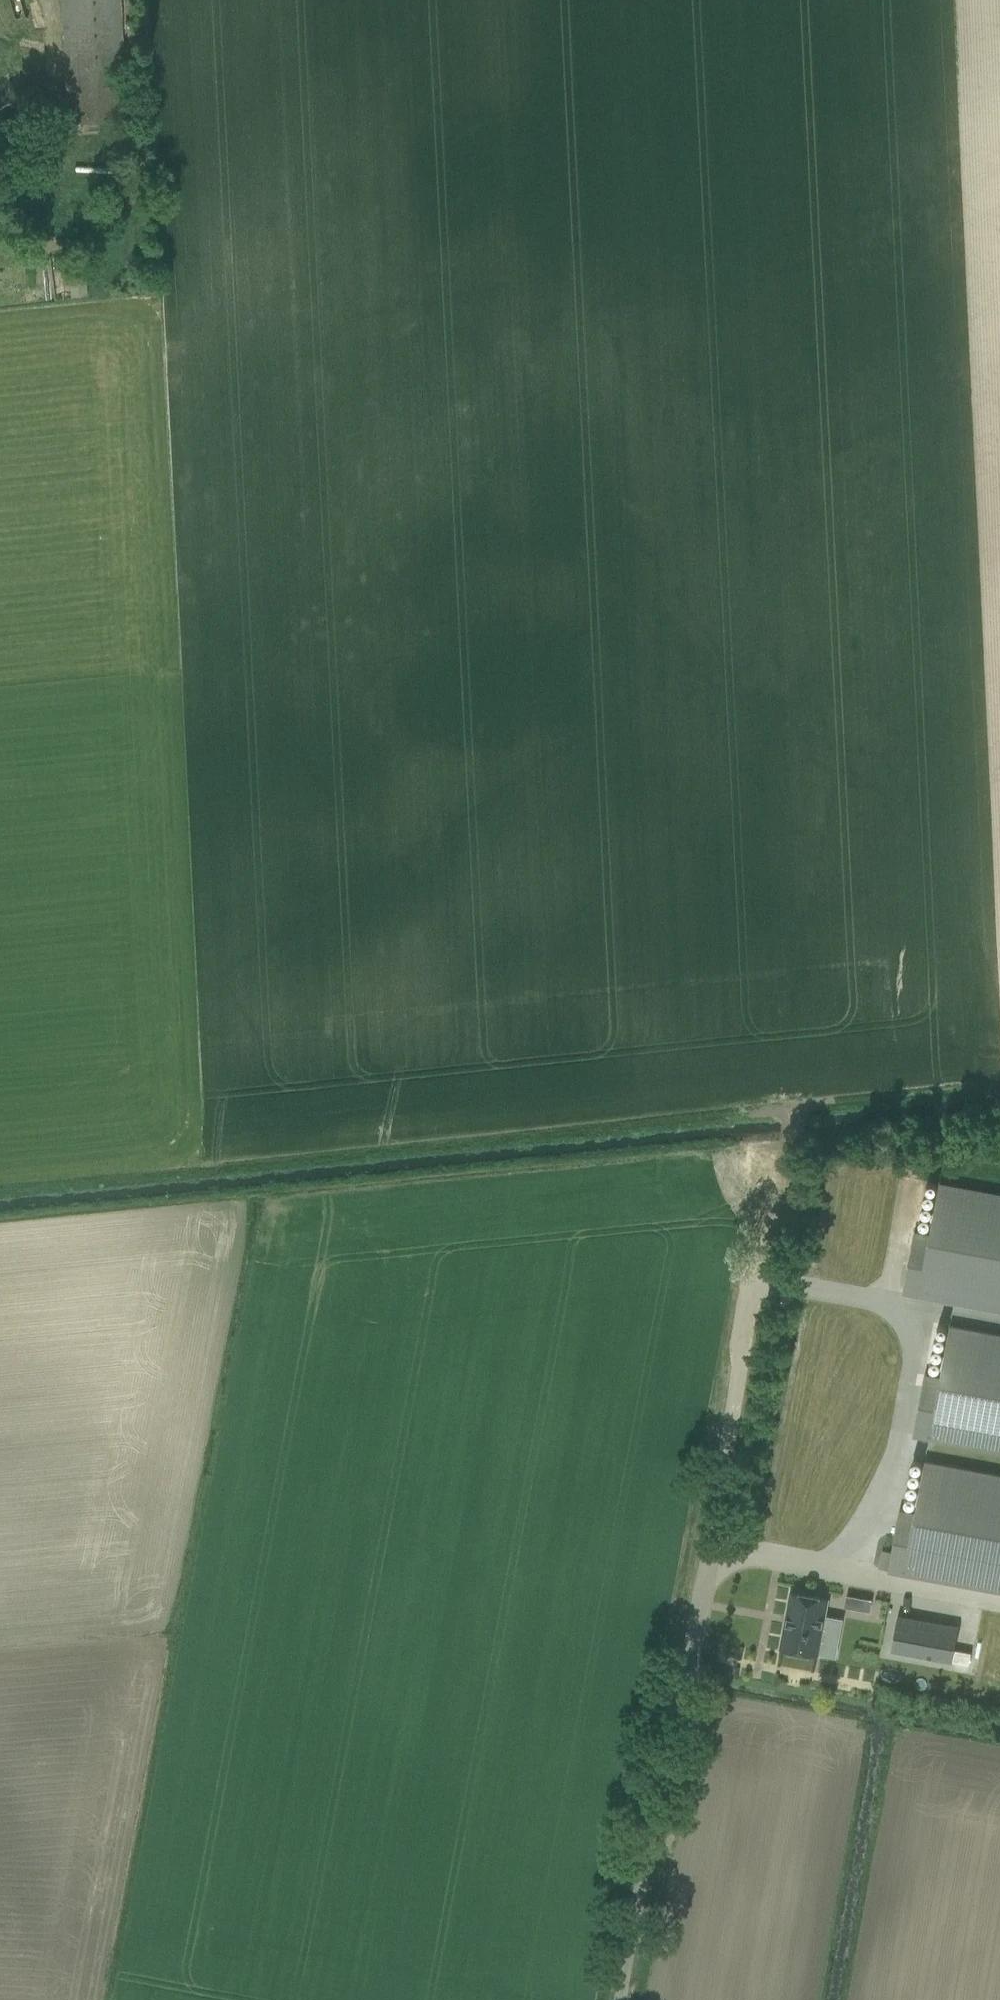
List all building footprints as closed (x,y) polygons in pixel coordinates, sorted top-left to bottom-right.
[(69,123),(125,120),(120,0),(63,0),(69,123)] [(31,155),(14,157),(15,166),(32,164),(31,155)] [(51,254),(52,296),(70,295),(68,254),(51,254)] [(939,1184),(930,1235),(914,1232),(903,1292),(999,1310),(999,1195),(939,1184)] [(950,1326),(940,1377),(925,1374),(913,1435),(999,1451),(999,1335),(950,1326)] [(925,1461),(915,1512),(900,1510),(892,1552),(888,1570),(999,1591),(999,1475),(925,1461)] [(882,1550),(879,1568),(888,1570),(892,1552),(882,1550)] [(792,1592),(781,1647),(836,1658),(844,1618),(824,1614),(827,1598),(792,1592)] [(847,1595),(845,1606),(870,1610),(872,1599),(847,1595)] [(898,1616),(892,1650),(953,1661),(959,1627),(898,1616)]
